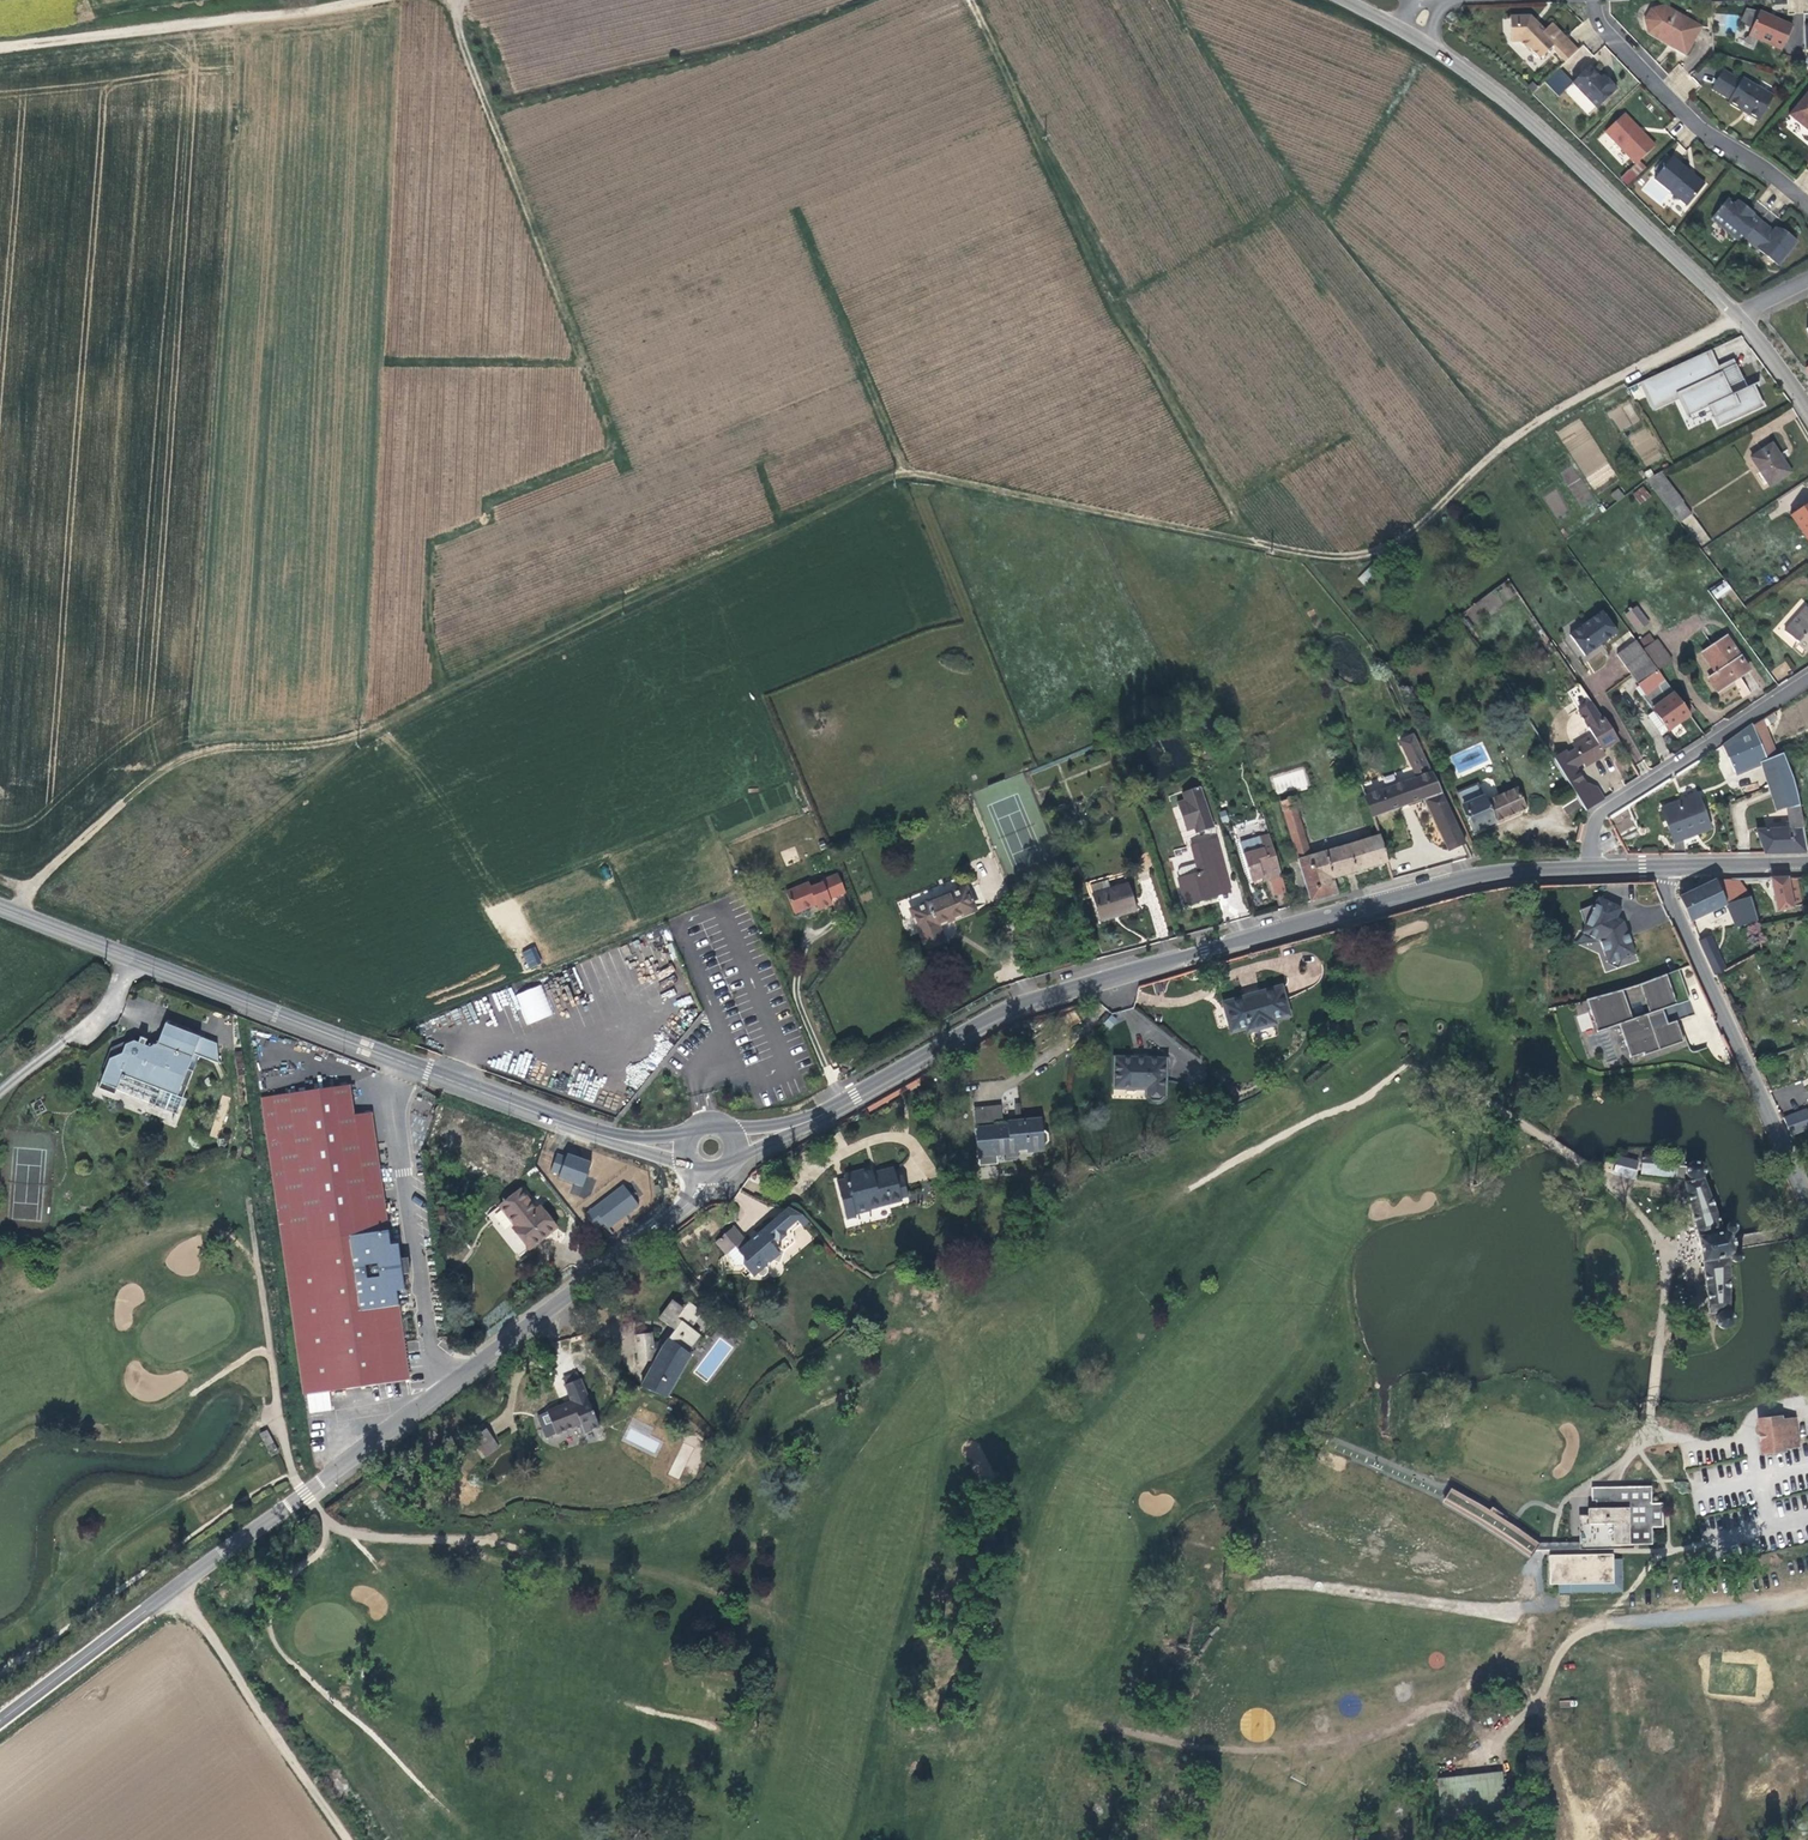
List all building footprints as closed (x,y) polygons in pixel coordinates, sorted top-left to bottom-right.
[(1649,21),(1653,13),(1669,7),(1663,4),(1650,9),(1644,20),(1648,34),(1674,49),(1676,45),(1653,31),(1649,21)] [(1701,27),(1669,7),(1653,13),(1649,21),(1653,31),(1676,45),(1674,49),(1686,56),(1701,27)] [(1752,28),(1759,12),(1747,9),(1740,23),(1752,28)] [(1749,35),(1781,50),(1792,26),(1773,18),(1759,12),(1752,28),(1749,35)] [(1510,42),(1519,42),(1528,51),(1530,49),(1539,59),(1553,46),(1555,53),(1565,63),(1578,51),(1551,23),(1544,31),(1530,16),(1509,17),(1510,42)] [(1616,90),(1608,81),(1605,84),(1600,80),(1589,68),(1572,84),(1558,70),(1544,83),(1558,98),(1565,91),(1589,116),(1616,90)] [(1747,113),(1759,121),(1773,97),(1742,78),(1740,81),(1722,70),(1712,89),(1729,99),(1728,102),(1740,109),(1741,107),(1748,111),(1747,113)] [(1807,93),(1789,116),(1807,132),(1807,93)] [(1624,114),(1605,132),(1637,164),(1655,146),(1624,114)] [(1688,173),(1689,172),(1671,158),(1654,179),(1688,206),(1705,184),(1694,176),(1693,177),(1688,173)] [(1745,239),(1761,221),(1753,214),(1754,213),(1749,210),(1746,210),(1744,212),(1735,205),(1727,199),(1712,219),(1742,244),(1745,239)] [(1738,202),(1735,205),(1744,212),(1746,210),(1749,210),(1738,202)] [(1778,266),(1797,242),(1791,237),(1789,240),(1781,233),(1775,229),(1773,232),(1761,221),(1745,239),(1778,266)] [(1781,233),(1789,240),(1791,237),(1783,231),(1781,233)] [(1703,354),(1640,384),(1652,410),(1678,397),(1687,417),(1707,408),(1716,427),(1762,406),(1752,387),(1737,394),(1740,399),(1736,400),(1734,396),(1731,397),(1727,390),(1740,383),(1730,364),(1712,373),(1703,354)] [(1750,459),(1768,486),(1786,474),(1775,458),(1777,456),(1770,446),(1750,459)] [(1649,478),(1676,523),(1690,514),(1664,469),(1649,478)] [(1640,504),(1651,496),(1643,485),(1632,493),(1640,504)] [(1807,543),(1807,503),(1789,515),(1807,543)] [(1367,569),(1358,579),(1364,584),(1373,574),(1367,569)] [(1726,580),(1710,590),(1715,599),(1731,589),(1726,580)] [(1621,614),(1634,631),(1643,624),(1630,607),(1621,614)] [(1795,643),(1806,653),(1807,650),(1807,612),(1805,609),(1783,632),(1795,643)] [(1566,639),(1581,658),(1612,634),(1598,614),(1566,639)] [(1612,656),(1628,676),(1646,661),(1638,651),(1625,633),(1617,639),(1623,647),(1612,656)] [(1720,639),(1699,654),(1710,671),(1694,683),(1705,699),(1721,687),(1719,684),(1732,674),(1735,676),(1742,670),(1720,639)] [(1646,661),(1653,670),(1667,660),(1653,640),(1638,651),(1646,661)] [(1806,653),(1795,643),(1791,649),(1801,658),(1806,653)] [(1530,659),(1541,652),(1538,648),(1527,655),(1530,659)] [(1545,659),(1541,652),(1530,659),(1533,666),(1545,659)] [(1665,732),(1686,714),(1653,670),(1646,661),(1628,676),(1643,696),(1640,699),(1650,712),(1660,725),(1665,732)] [(1735,681),(1743,697),(1750,693),(1742,677),(1735,681)] [(1598,751),(1615,741),(1601,719),(1599,720),(1576,686),(1564,694),(1591,735),(1572,747),(1573,749),(1582,764),(1584,767),(1601,755),(1598,751)] [(1499,694),(1505,702),(1512,698),(1506,689),(1499,694)] [(1663,733),(1665,732),(1660,725),(1650,712),(1644,717),(1654,730),(1657,734),(1663,733)] [(1771,714),(1750,727),(1756,740),(1766,736),(1763,727),(1774,721),(1775,719),(1771,714)] [(1796,803),(1790,779),(1780,754),(1775,756),(1765,760),(1756,740),(1750,727),(1749,725),(1720,746),(1733,775),(1763,763),(1770,786),(1777,810),(1786,809),(1789,829),(1754,831),(1763,853),(1805,853),(1796,803)] [(1765,760),(1775,756),(1766,736),(1756,740),(1765,760)] [(1415,779),(1363,798),(1369,818),(1420,799),(1450,864),(1469,859),(1412,737),(1398,743),(1415,779)] [(1565,754),(1574,769),(1582,764),(1573,749),(1565,754)] [(1584,812),(1602,800),(1594,788),(1584,784),(1574,769),(1565,754),(1564,751),(1551,760),(1571,792),(1580,807),(1584,812)] [(1473,786),(1453,794),(1459,807),(1457,808),(1468,832),(1524,808),(1516,788),(1482,803),(1479,798),(1473,786)] [(1175,796),(1187,834),(1214,825),(1202,787),(1175,796)] [(1566,815),(1580,807),(1571,792),(1557,800),(1566,815)] [(1696,793),(1660,805),(1672,839),(1709,827),(1696,793)] [(1279,803),(1307,902),(1327,897),(1323,881),(1330,879),(1384,864),(1375,837),(1308,858),(1290,800),(1279,803)] [(1266,880),(1279,877),(1266,833),(1256,836),(1259,846),(1239,852),(1248,880),(1260,877),(1260,875),(1264,874),(1266,880)] [(1215,879),(1228,875),(1216,834),(1192,841),(1199,870),(1181,876),(1187,901),(1218,893),(1215,879)] [(1236,842),(1239,852),(1259,846),(1256,836),(1236,842)] [(601,878),(610,878),(610,867),(601,868),(601,878)] [(1079,868),(1070,872),(1074,880),(1082,877),(1079,868)] [(847,894),(838,873),(823,880),(824,884),(814,888),(812,883),(787,893),(795,915),(817,907),(820,913),(834,907),(832,901),(847,894)] [(1231,890),(1228,875),(1215,879),(1218,893),(1231,890)] [(1789,907),(1799,904),(1794,878),(1767,879),(1773,911),(1788,909),(1789,907)] [(1323,881),(1327,897),(1334,895),(1330,879),(1323,881)] [(1676,897),(1687,923),(1723,905),(1722,903),(1713,881),(1713,880),(1676,897)] [(1713,881),(1722,903),(1747,896),(1739,885),(1728,885),(1727,880),(1713,881)] [(1101,920),(1137,911),(1130,883),(1094,893),(1101,920)] [(963,885),(909,909),(927,950),(945,942),(937,924),(972,908),(963,885)] [(1749,938),(1756,938),(1755,925),(1752,912),(1747,897),(1734,900),(1740,924),(1746,923),(1749,938)] [(1596,906),(1584,929),(1581,935),(1601,944),(1607,967),(1622,962),(1636,957),(1628,934),(1624,935),(1622,926),(1615,923),(1621,911),(1599,900),(1596,906)] [(1580,912),(1584,929),(1596,906),(1580,912)] [(1712,976),(1713,975),(1723,970),(1706,934),(1694,938),(1712,976)] [(535,946),(521,953),(529,969),(543,962),(535,946)] [(1622,962),(1607,967),(1617,972),(1622,962)] [(1601,998),(1586,1001),(1596,1035),(1618,1028),(1623,1044),(1628,1061),(1642,1057),(1642,1060),(1684,1048),(1680,1036),(1677,1026),(1666,1030),(1662,1015),(1689,1007),(1680,975),(1646,986),(1601,998)] [(1219,1000),(1229,1029),(1243,1025),(1244,1029),(1270,1020),(1269,1015),(1283,1011),(1275,982),(1219,1000)] [(515,995),(527,1025),(553,1014),(541,984),(515,995)] [(511,986),(492,995),(498,1008),(517,1000),(511,986)] [(1064,1032),(1078,1023),(1071,1012),(1058,1021),(1064,1032)] [(177,1026),(217,1042),(220,1037),(179,1021),(177,1026)] [(1680,1036),(1684,1048),(1686,1048),(1683,1036),(1680,1025),(1677,1026),(1680,1036)] [(170,1092),(168,1098),(164,1108),(187,1116),(190,1109),(195,1111),(198,1101),(193,1099),(210,1058),(231,1067),(229,1046),(217,1042),(177,1026),(169,1046),(163,1044),(161,1050),(156,1048),(159,1041),(151,1038),(148,1044),(143,1042),(136,1046),(132,1053),(121,1060),(117,1069),(109,1089),(126,1096),(130,1084),(133,1079),(139,1078),(170,1092)] [(113,1068),(117,1069),(121,1060),(132,1053),(136,1046),(143,1042),(142,1041),(123,1047),(113,1068)] [(245,1072),(241,1051),(234,1052),(238,1074),(245,1072)] [(1162,1056),(1111,1057),(1112,1084),(1144,1085),(1145,1094),(1149,1098),(1155,1098),(1161,1092),(1162,1056)] [(130,1084),(168,1098),(170,1092),(139,1078),(133,1079),(130,1084)] [(369,1147),(363,1087),(275,1097),(295,1289),(307,1397),(413,1385),(404,1290),(388,1144),(369,1147)] [(218,1138),(229,1097),(222,1095),(211,1136),(218,1138)] [(44,1113),(54,1108),(51,1101),(41,1106),(44,1113)] [(969,1107),(970,1151),(992,1151),(1001,1151),(1002,1154),(1013,1154),(1014,1147),(1022,1147),(1023,1150),(1039,1150),(1039,1144),(1043,1141),(1043,1131),(1039,1128),(1038,1119),(1018,1119),(1010,1119),(1004,1119),(1002,1123),(991,1123),(991,1118),(991,1106),(969,1107)] [(1002,1106),(991,1106),(991,1118),(1002,1117),(1002,1106)] [(1782,1119),(1789,1136),(1807,1129),(1807,1119),(1805,1111),(1782,1119)] [(426,1130),(426,1116),(415,1117),(415,1131),(426,1130)] [(992,1151),(970,1151),(970,1161),(992,1161),(992,1151)] [(549,1174),(573,1182),(570,1193),(588,1199),(593,1183),(585,1180),(592,1161),(567,1152),(566,1155),(557,1152),(549,1174)] [(1613,1174),(1635,1179),(1639,1160),(1617,1155),(1613,1174)] [(1689,1166),(1685,1169),(1682,1169),(1682,1157),(1665,1155),(1664,1159),(1642,1156),(1639,1172),(1669,1178),(1669,1181),(1683,1183),(1703,1265),(1709,1316),(1715,1316),(1715,1321),(1718,1328),(1723,1330),(1730,1329),(1733,1324),(1733,1320),(1729,1313),(1730,1265),(1734,1267),(1739,1267),(1742,1264),(1742,1259),(1742,1257),(1740,1255),(1734,1253),(1731,1238),(1734,1237),(1736,1234),(1737,1229),(1736,1226),(1731,1223),(1728,1224),(1723,1227),(1702,1178),(1702,1172),(1701,1170),(1697,1166),(1693,1166),(1689,1166)] [(843,1216),(852,1214),(851,1212),(867,1209),(866,1206),(898,1198),(897,1195),(903,1193),(898,1174),(892,1176),(889,1166),(869,1170),(868,1165),(841,1172),(842,1176),(833,1179),(843,1216)] [(602,1234),(641,1204),(625,1182),(585,1212),(602,1234)] [(526,1253),(555,1231),(539,1210),(535,1213),(521,1193),(498,1209),(514,1229),(510,1232),(526,1253)] [(793,1209),(783,1205),(783,1206),(796,1221),(797,1224),(805,1217),(793,1209)] [(796,1221),(783,1206),(771,1216),(779,1226),(783,1223),(787,1228),(796,1221)] [(779,1226),(771,1216),(743,1241),(728,1224),(710,1240),(731,1264),(739,1263),(748,1275),(752,1271),(754,1273),(760,1273),(762,1270),(763,1267),(760,1264),(766,1257),(776,1260),(779,1248),(789,1240),(787,1228),(783,1223),(779,1226)] [(630,1365),(652,1381),(665,1362),(673,1352),(670,1349),(684,1333),(675,1325),(688,1311),(674,1300),(669,1305),(659,1297),(645,1313),(656,1324),(659,1327),(646,1341),(636,1341),(636,1338),(636,1326),(620,1326),(620,1353),(638,1353),(630,1365)] [(644,1338),(636,1338),(636,1341),(646,1341),(659,1327),(656,1324),(644,1338)] [(629,1385),(645,1391),(652,1381),(630,1365),(621,1379),(629,1385)] [(535,1401),(542,1423),(577,1412),(580,1422),(595,1416),(583,1385),(535,1401)] [(476,1437),(490,1427),(477,1411),(463,1421),(476,1437)] [(1779,1451),(1779,1449),(1775,1419),(1775,1417),(1757,1420),(1760,1453),(1779,1451)] [(1775,1419),(1779,1449),(1795,1447),(1792,1417),(1775,1419)] [(494,1432),(490,1427),(476,1437),(481,1442),(494,1432)] [(980,1482),(995,1474),(976,1441),(962,1449),(980,1482)] [(279,1461),(287,1457),(281,1442),(273,1446),(279,1461)] [(1631,1546),(1645,1546),(1651,1546),(1651,1530),(1660,1530),(1660,1505),(1650,1505),(1650,1487),(1649,1487),(1590,1489),(1590,1501),(1593,1501),(1594,1515),(1582,1516),(1583,1543),(1587,1543),(1587,1540),(1591,1539),(1592,1542),(1610,1543),(1613,1539),(1617,1541),(1616,1551),(1631,1551),(1631,1546)] [(1532,1553),(1541,1536),(1450,1490),(1441,1507),(1532,1553)] [(1611,1586),(1611,1573),(1611,1557),(1599,1557),(1548,1557),(1548,1565),(1548,1582),(1548,1585),(1611,1586)] [(1437,1777),(1439,1808),(1505,1804),(1503,1773),(1437,1777)]
